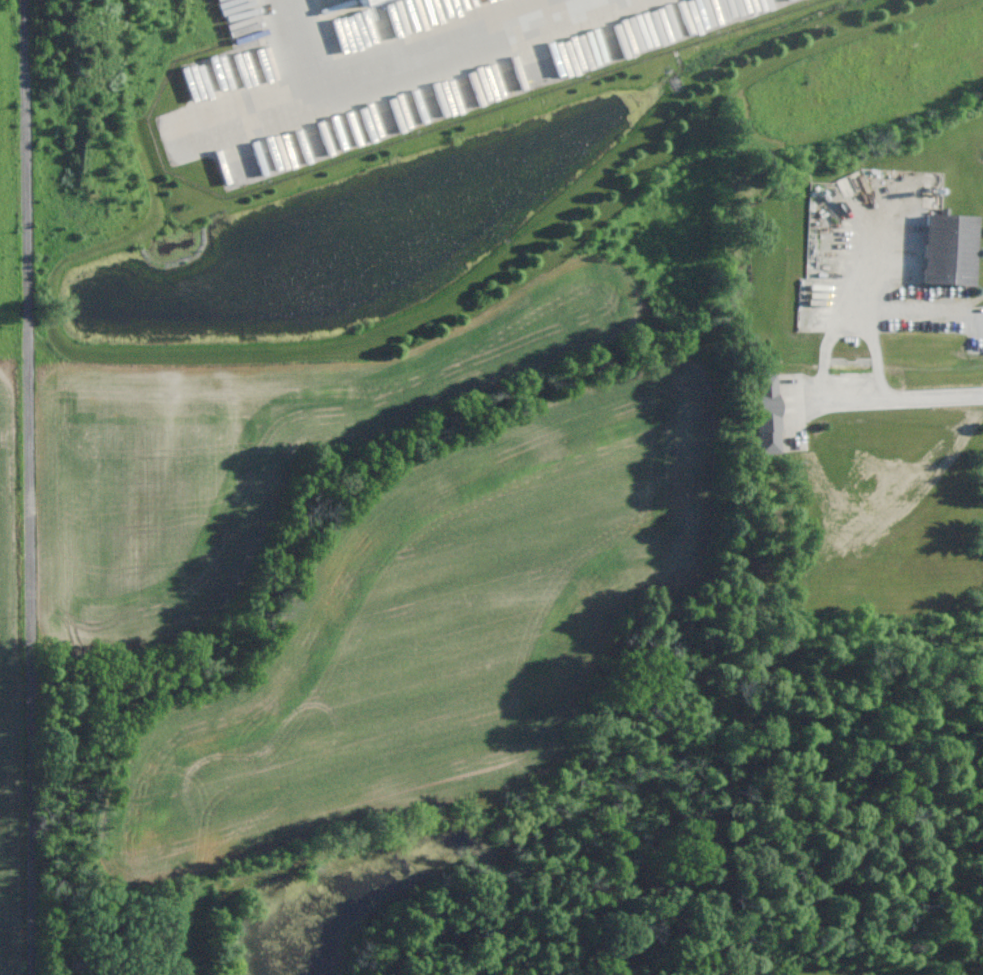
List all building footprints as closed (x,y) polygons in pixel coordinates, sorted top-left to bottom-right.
[(316,9),(354,8),(354,0),(316,0),(316,9)] [(977,216),(925,214),(922,283),(975,285),(977,216)] [(780,452),(777,373),(754,374),(757,453),(780,452)]
